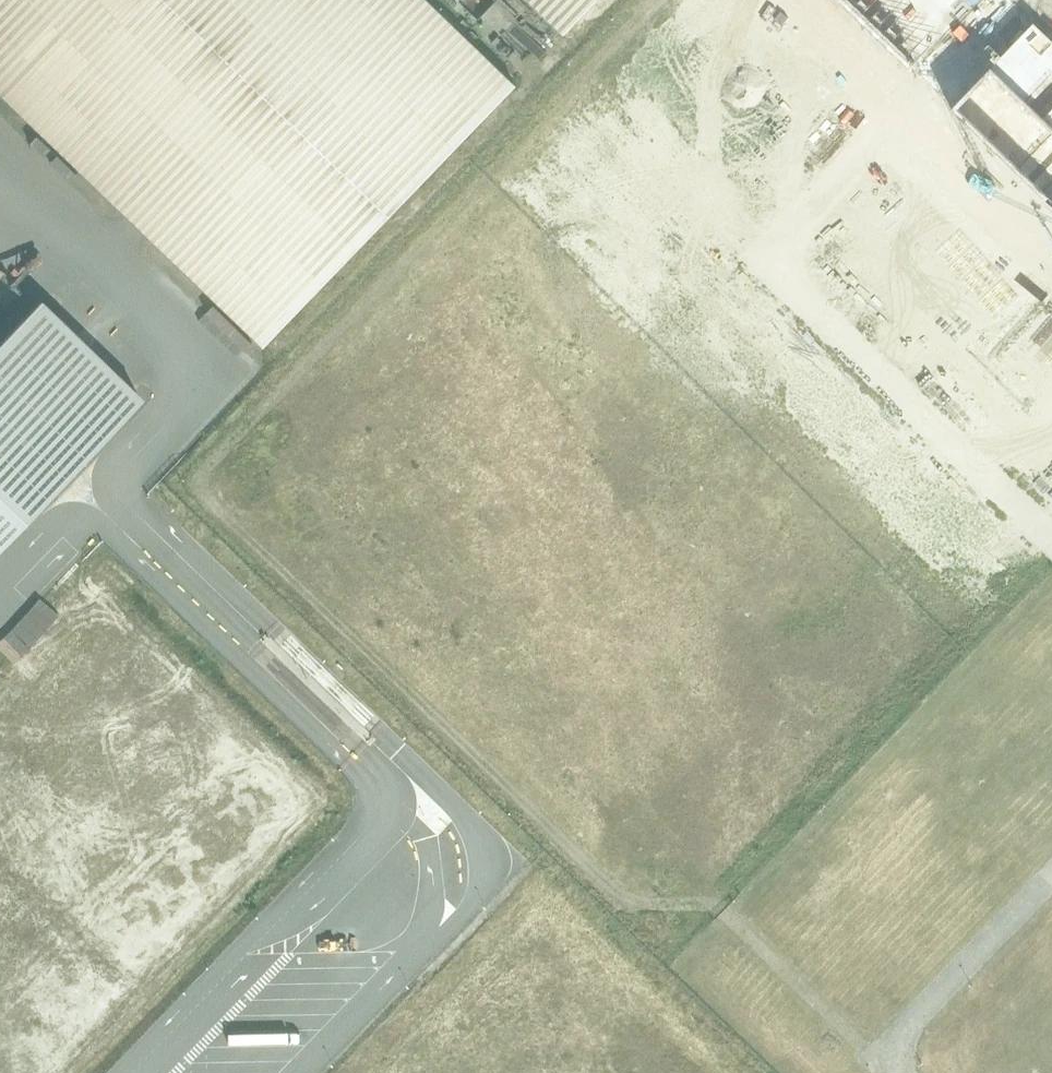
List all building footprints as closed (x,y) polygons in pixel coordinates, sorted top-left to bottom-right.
[(426,0),(0,0),(0,92),(124,211),(273,356),(525,95),(426,0)] [(597,0),(529,0),(564,34),(597,0)] [(1006,0),(842,0),(952,106),(950,109),(1051,208),(1051,44),(1006,0)] [(140,400),(38,301),(0,341),(0,545),(140,400)]
